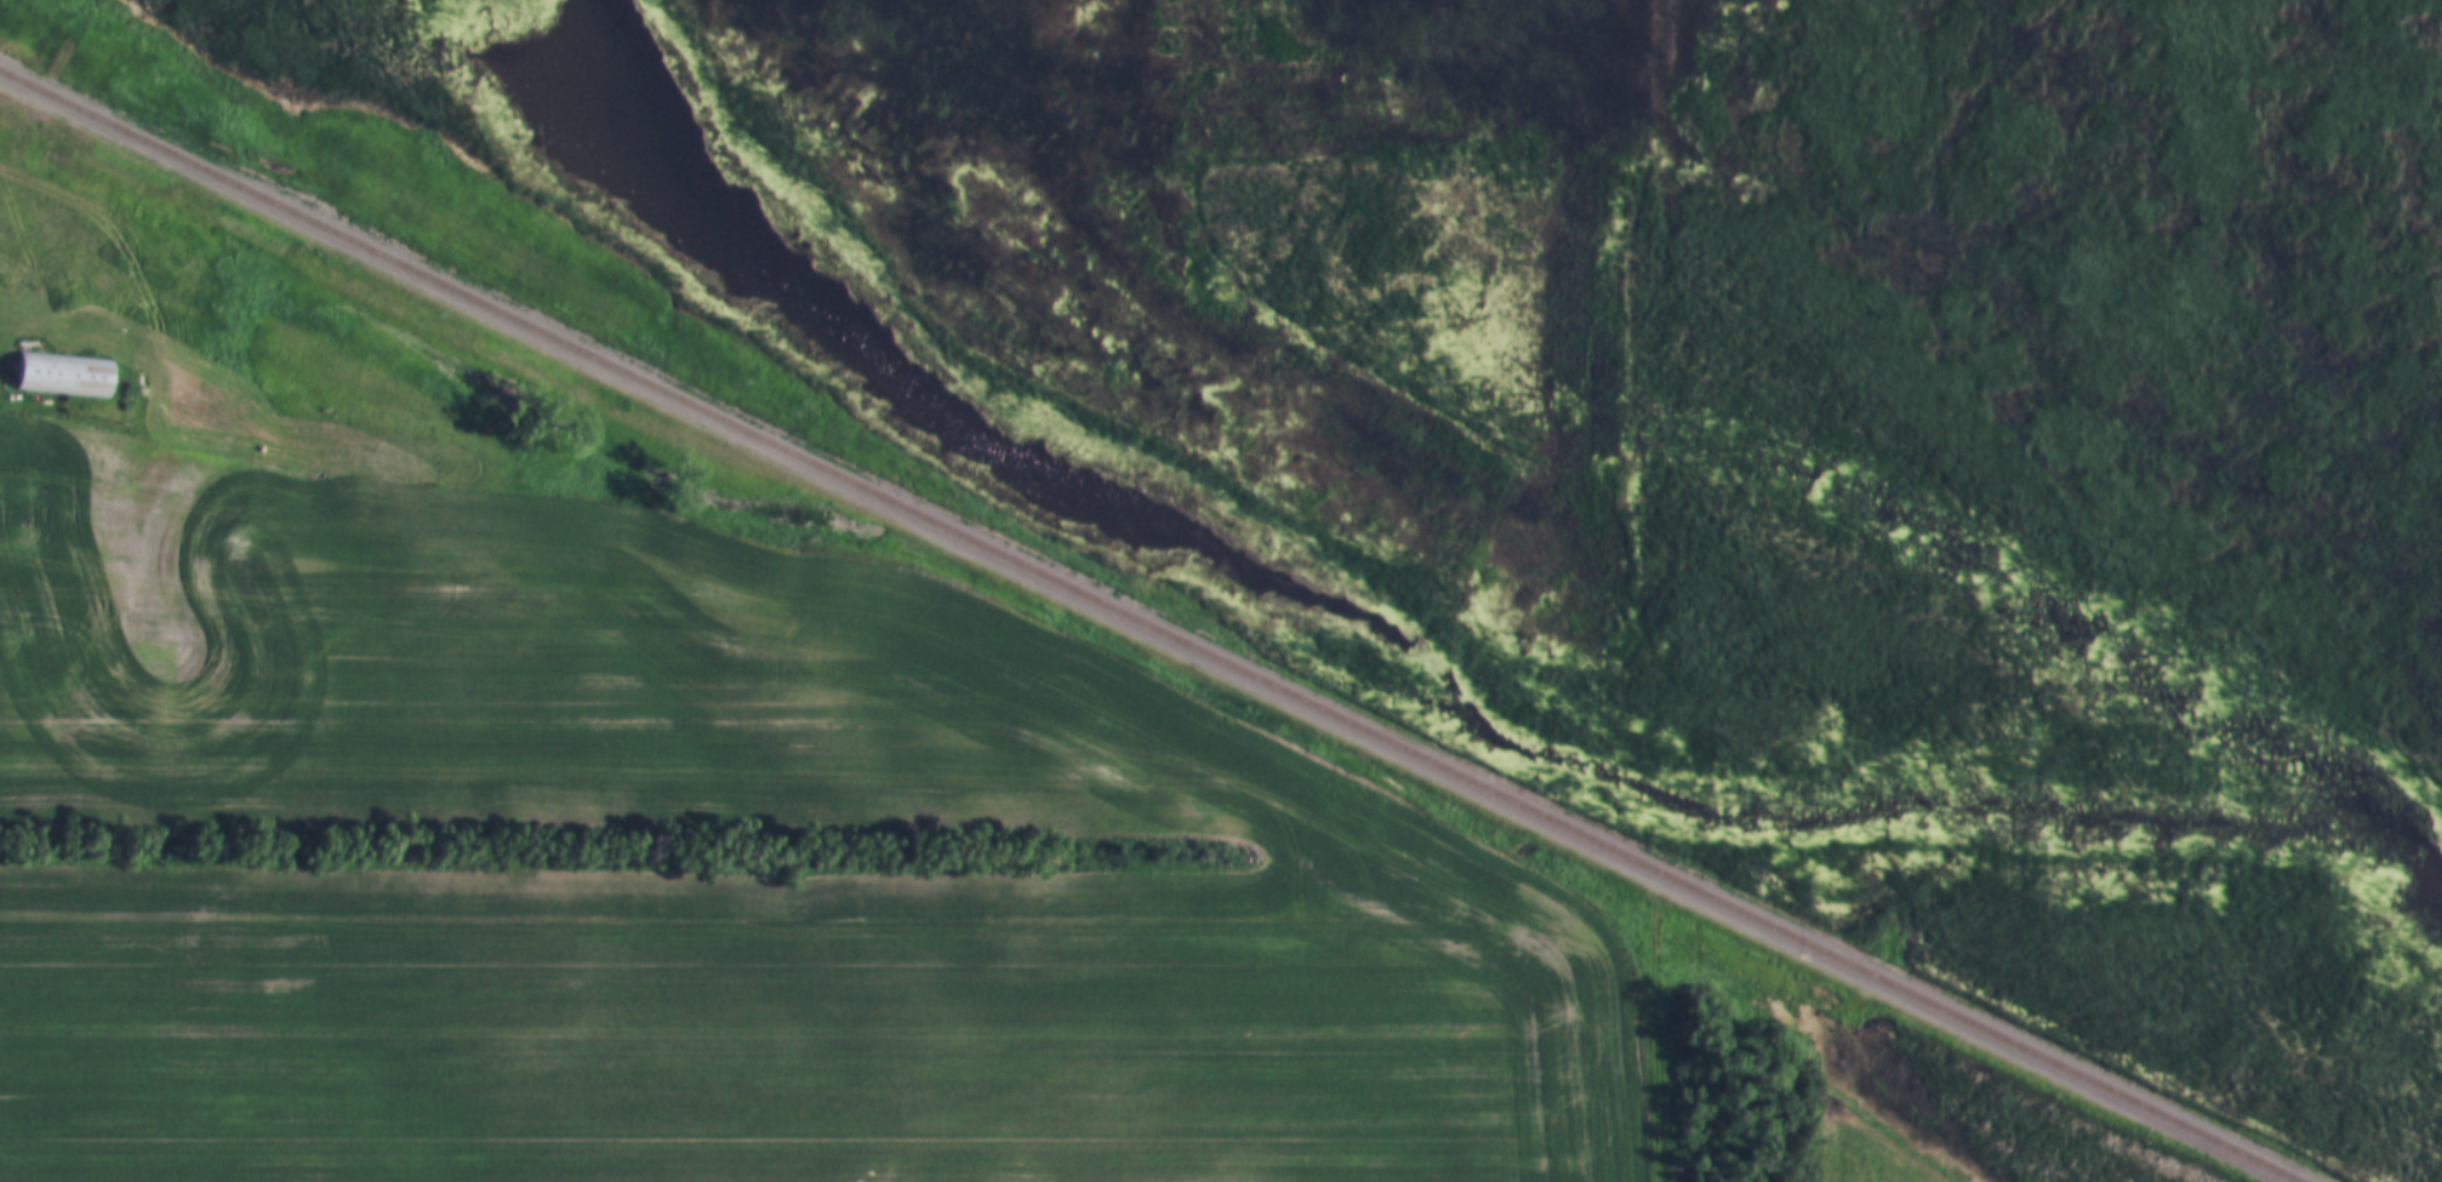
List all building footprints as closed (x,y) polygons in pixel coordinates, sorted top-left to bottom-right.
[(107,400),(110,362),(17,356),(14,394),(107,400)]
